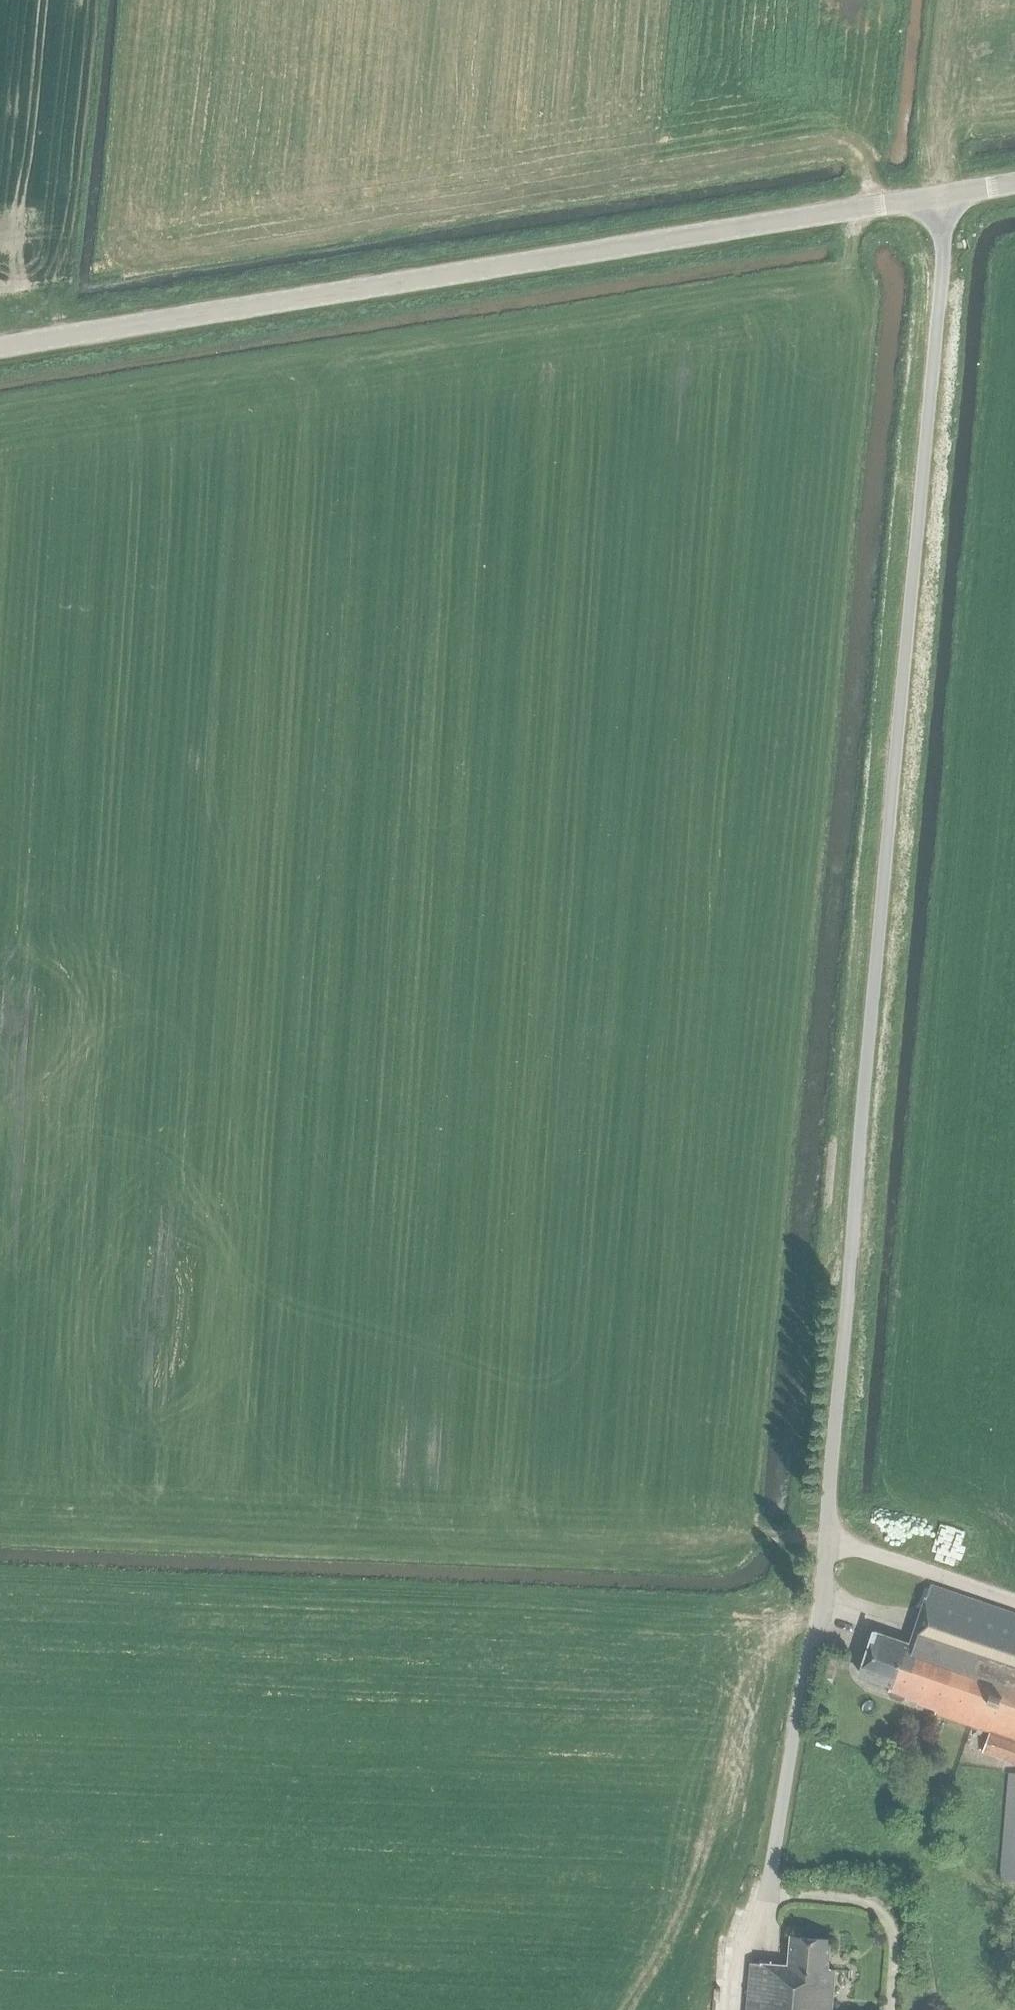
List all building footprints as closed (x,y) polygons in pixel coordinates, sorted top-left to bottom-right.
[(931,1585),(911,1644),(875,1632),(874,1635),(871,1637),(868,1644),(870,1648),(861,1674),(891,1684),(889,1691),(891,1696),(901,1700),(906,1697),(923,1703),(923,1705),(937,1709),(936,1712),(990,1731),(983,1751),(1014,1762),(1014,1613),(931,1585)] [(1010,1773),(1002,1879),(1014,1880),(1014,1773),(1010,1773)] [(754,1963),(750,2009),(832,2009),(836,1969),(829,1968),(831,1939),(792,1936),(790,1965),(754,1963)]
